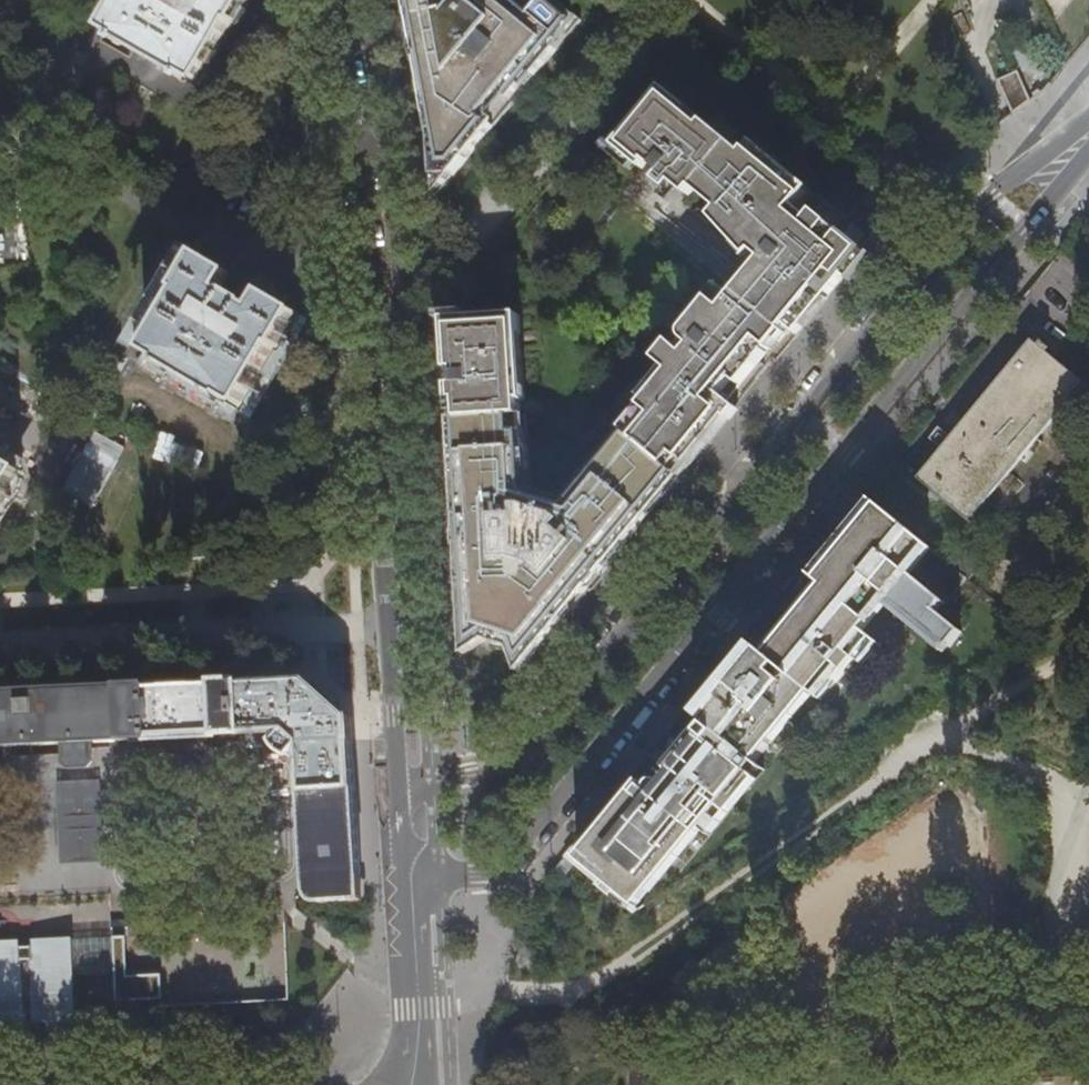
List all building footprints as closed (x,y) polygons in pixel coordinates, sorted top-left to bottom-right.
[(202,84),(235,24),(237,25),(251,0),(124,0),(107,31),(118,38),(116,42),(121,45),(122,44),(183,78),(182,80),(187,83),(190,78),(202,84)] [(555,0),(408,0),(417,53),(434,143),(435,153),(438,153),(439,167),(452,176),(580,21),(555,0)] [(995,76),(1003,107),(1024,102),(1016,70),(995,76)] [(782,174),(747,145),(740,153),(660,87),(611,144),(664,190),(670,183),(685,195),(691,188),(716,209),(709,218),(735,240),(781,184),(776,180),(782,174)] [(856,269),(867,256),(781,184),(735,240),(759,260),(728,297),(712,285),(683,321),(686,323),(681,330),(680,332),(680,338),(681,342),(675,350),(666,342),(652,359),(661,367),(636,397),(645,405),(622,433),(682,479),(699,458),(856,269)] [(225,397),(241,406),(275,346),(278,347),(298,311),(250,283),(198,254),(178,289),(180,291),(147,351),(162,360),(161,363),(223,399),(225,397)] [(519,316),(445,320),(457,491),(465,624),(467,625),(466,627),(536,651),(538,648),(540,650),(627,545),(682,479),(622,433),(565,502),(565,508),(529,497),(531,490),(519,316)] [(918,478),(970,523),(1084,382),(1032,340),(1006,372),(941,450),(918,478)] [(1,504),(3,504),(23,470),(0,456),(0,505),(1,504)] [(747,772),(812,693),(817,697),(831,680),(836,683),(873,639),(863,631),(889,599),(901,608),(897,614),(930,641),(934,635),(950,648),(962,632),(939,614),(946,604),(910,574),(931,549),(873,501),(833,550),(811,577),(820,584),(777,636),(763,653),(753,646),(696,715),(707,725),(700,734),(702,736),(700,738),(693,733),(665,768),(675,777),(667,786),(660,782),(653,780),(652,781),(648,785),(647,789),(648,790),(638,783),(613,814),(577,859),(636,907),(718,807),(727,814),(757,780),(747,772)] [(350,717),(308,680),(262,682),(135,689),(0,695),(0,746),(63,743),(64,762),(70,766),(88,766),(93,760),(93,741),(288,732),(300,744),(310,895),(312,898),(314,900),(318,903),(362,901),(359,845),(353,751),(352,741),(350,717)] [(99,782),(60,783),(64,862),(102,860),(99,782)] [(115,1004),(161,1003),(160,978),(127,979),(126,939),(114,940),(115,1004)] [(67,945),(0,946),(0,1014),(68,1011),(67,945)] [(635,1084),(651,1084),(649,1072),(634,1074),(635,1084)]
